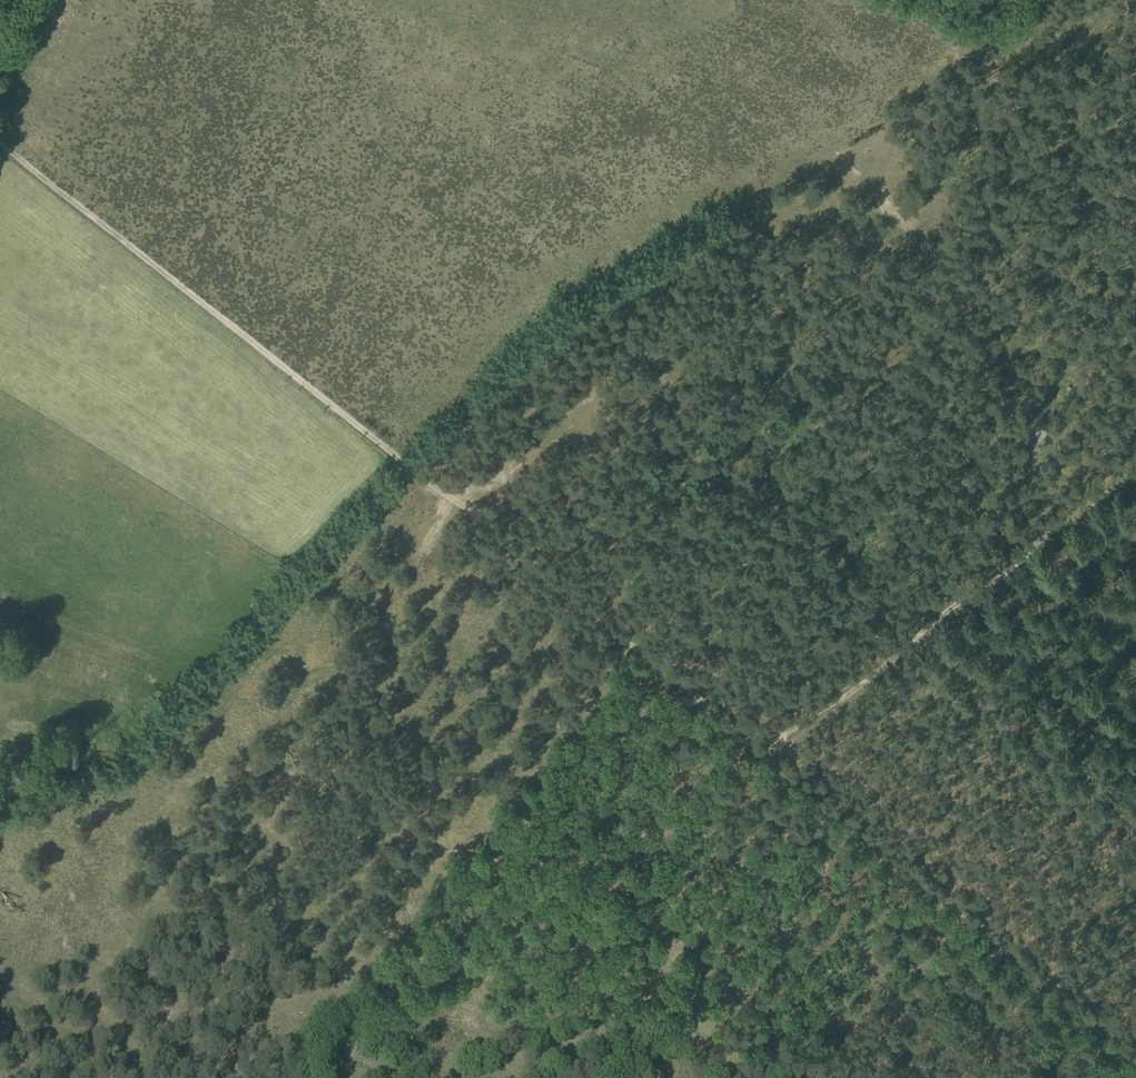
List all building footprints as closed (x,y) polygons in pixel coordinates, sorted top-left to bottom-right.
[(884,216),(892,207),(886,201),(878,210),(884,216)] [(266,766),(275,781),(280,778),(271,763),(266,766)] [(163,808),(156,812),(159,819),(167,815),(163,808)]
